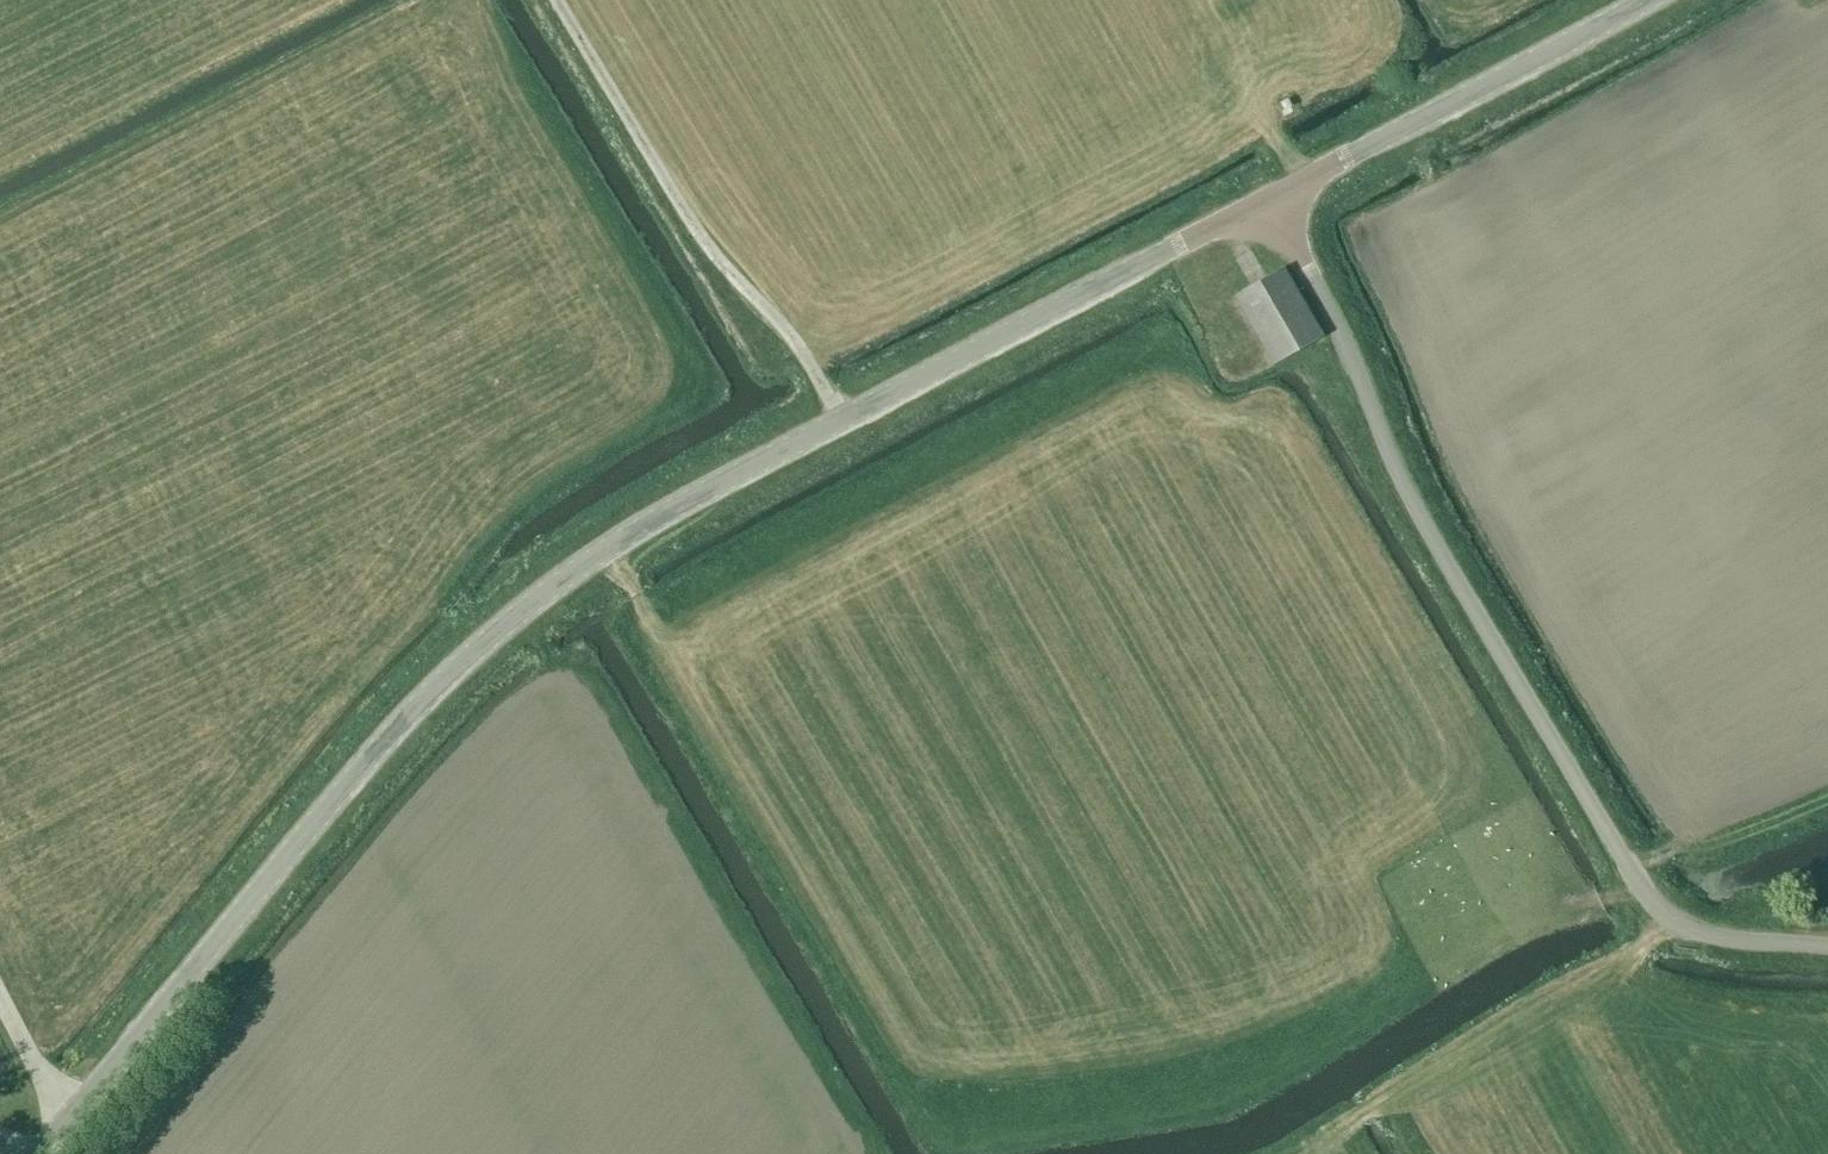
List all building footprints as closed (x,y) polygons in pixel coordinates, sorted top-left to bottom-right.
[(1273,366),(1323,337),(1283,268),(1233,297),(1273,366)]
